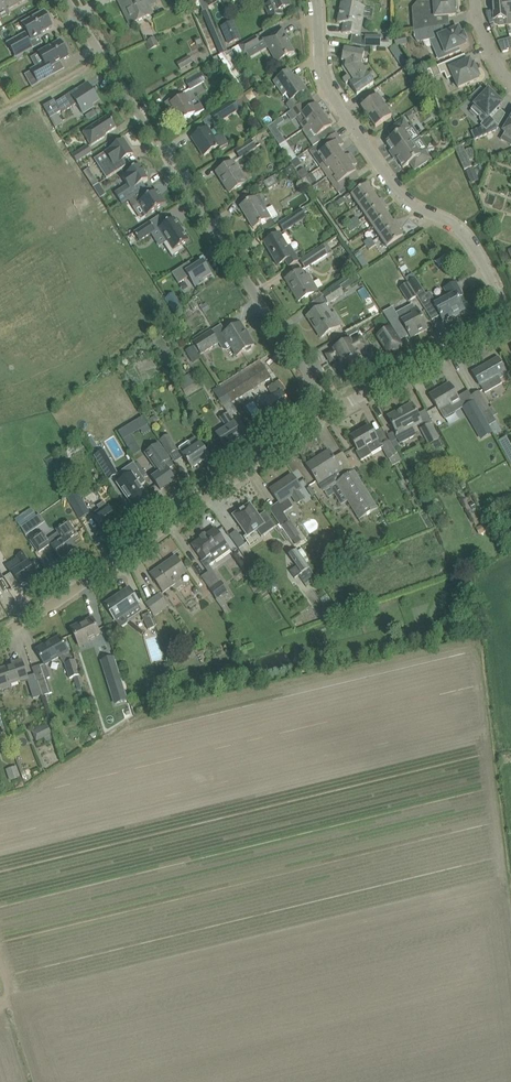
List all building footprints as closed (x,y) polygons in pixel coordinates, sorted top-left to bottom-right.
[(15,5),(24,0),(0,0),(0,10),(8,6),(9,8),(15,5)] [(141,20),(153,14),(149,6),(156,2),(155,0),(119,0),(131,25),(141,20)] [(203,11),(209,9),(208,6),(205,0),(198,0),(203,11)] [(269,4),(265,6),(271,19),(285,13),(283,9),(290,6),(287,0),(267,0),(269,4)] [(434,1),(425,1),(426,9),(420,10),(420,18),(413,18),(414,29),(414,31),(436,27),(436,17),(455,16),(455,8),(457,8),(456,1),(454,1),(454,0),(434,0),(434,1)] [(505,0),(492,0),(494,20),(506,19),(505,0)] [(360,36),(363,19),(365,8),(342,3),(338,23),(345,24),(343,33),(360,36)] [(203,11),(201,11),(220,55),(227,52),(219,33),(211,13),(209,9),(203,11)] [(48,15),(45,14),(44,13),(43,13),(40,13),(36,15),(35,18),(23,24),(29,35),(26,37),(25,34),(9,43),(17,58),(33,49),(29,42),(32,40),(41,35),(41,34),(52,27),(49,21),(50,19),(48,15)] [(441,36),(440,33),(439,26),(436,27),(414,31),(415,39),(416,39),(416,40),(416,41),(417,41),(418,42),(419,42),(420,42),(434,39),(436,49),(437,50),(438,52),(440,53),(442,54),(444,54),(446,53),(452,51),(454,52),(458,50),(459,48),(465,45),(464,42),(466,41),(463,34),(461,35),(459,29),(441,36)] [(277,62),(284,58),(294,53),(285,38),(287,37),(282,29),(264,40),(277,62)] [(235,30),(225,34),(229,44),(239,40),(235,30)] [(406,33),(395,36),(397,46),(408,43),(406,33)] [(366,46),(380,46),(380,36),(366,36),(366,46)] [(159,46),(155,37),(148,40),(151,49),(159,46)] [(244,54),(260,45),(255,37),(239,46),(244,54)] [(62,45),(60,42),(39,53),(44,63),(31,70),(32,71),(25,75),(32,87),(54,75),(50,67),(69,57),(67,53),(68,53),(67,50),(65,47),(63,44),(62,45)] [(394,55),(399,52),(395,46),(390,49),(394,55)] [(364,53),(355,51),(344,49),(342,61),(346,62),(345,68),(354,81),(350,84),(357,95),(374,83),(362,65),(364,53)] [(404,69),(407,68),(409,66),(399,52),(394,55),(404,69)] [(458,88),(468,84),(478,79),(477,78),(479,77),(474,65),(472,66),(470,61),(468,62),(465,55),(455,59),(422,73),(425,80),(445,72),(448,78),(452,76),(458,88)] [(181,69),(193,62),(190,56),(177,63),(181,69)] [(291,111),(301,104),(297,98),(308,90),(300,80),(296,82),(289,71),(274,82),(283,96),(285,96),(289,102),(287,104),(291,111)] [(190,90),(204,81),(200,74),(186,82),(190,90)] [(413,86),(417,83),(414,78),(409,81),(413,86)] [(417,83),(413,86),(417,92),(421,89),(417,83)] [(487,93),(481,87),(469,100),(475,105),(471,109),(480,118),(480,119),(481,121),(483,123),(481,125),(487,131),(495,122),(490,116),(502,104),(496,98),(498,96),(492,91),(490,92),(489,91),(487,93)] [(54,100),(43,106),(50,119),(61,112),(62,113),(77,104),(84,114),(94,107),(93,106),(99,101),(91,88),(81,95),(77,89),(56,103),(54,100)] [(200,103),(195,106),(188,93),(184,95),(180,98),(172,103),(170,100),(165,103),(166,104),(166,103),(170,101),(171,103),(175,110),(182,122),(194,114),(195,115),(205,111),(200,103)] [(368,117),(385,106),(378,95),(370,100),(361,106),(368,117)] [(234,99),(211,114),(217,123),(240,108),(234,99)] [(304,129),(324,115),(316,104),(307,110),(302,103),(301,104),(291,111),(296,118),(302,114),(306,121),(301,124),(304,129)] [(376,127),(385,121),(392,116),(385,106),(368,117),(376,127)] [(406,114),(410,121),(416,118),(411,111),(406,114)] [(285,115),(267,127),(272,134),(280,128),(278,126),(285,122),(285,115)] [(312,130),(317,136),(332,126),(324,115),(304,129),(307,133),(312,130)] [(105,137),(104,136),(116,128),(109,116),(88,129),(93,137),(88,141),(91,146),(105,137)] [(394,155),(413,143),(405,132),(410,128),(404,119),(388,130),(393,138),(386,142),(394,155)] [(203,131),(194,137),(201,147),(199,148),(204,156),(214,150),(218,147),(219,149),(228,143),(222,134),(215,138),(208,127),(207,128),(203,131)] [(40,129),(30,136),(38,150),(49,144),(40,129)] [(321,167),(342,152),(338,147),(344,144),(337,133),(325,141),(310,152),(314,157),(321,167)] [(106,153),(95,160),(99,167),(107,179),(126,166),(122,161),(126,159),(133,154),(124,140),(106,152),(106,153)] [(240,157),(256,147),(252,140),(236,150),(240,157)] [(279,145),(290,162),(297,157),(286,140),(279,145)] [(415,171),(424,164),(431,159),(425,151),(420,154),(413,143),(394,155),(403,168),(410,163),(415,171)] [(455,147),(465,169),(472,166),(470,159),(472,159),(476,157),(477,153),(475,149),(471,147),(468,148),(466,150),(463,144),(455,147)] [(88,146),(73,156),(77,163),(92,153),(88,146)] [(328,177),(354,159),(351,154),(345,157),(342,152),(321,167),(328,177)] [(348,186),(350,184),(359,178),(352,167),(357,163),(354,159),(328,177),(335,187),(344,180),(348,186)] [(229,193),(239,187),(246,182),(233,162),(227,166),(218,172),(226,184),(224,185),(229,193)] [(127,186),(115,193),(122,205),(128,201),(141,192),(147,189),(143,183),(148,180),(145,176),(147,175),(140,165),(127,174),(127,175),(122,178),(127,186)] [(467,172),(472,183),(479,180),(474,169),(467,172)] [(307,185),(314,180),(310,174),(303,180),(307,185)] [(266,189),(278,182),(274,176),(262,183),(266,189)] [(359,206),(375,195),(366,182),(361,185),(362,187),(351,195),(359,206)] [(141,192),(128,201),(133,208),(139,204),(147,216),(166,204),(157,191),(145,199),(141,192)] [(273,205),(268,208),(260,194),(250,201),(240,206),(254,229),(278,214),(273,205)] [(366,216),(384,203),(381,199),(378,200),(375,195),(359,206),(366,216)] [(340,206),(346,202),(343,198),(337,202),(340,206)] [(373,226),(389,215),(385,210),(388,208),(384,203),(366,216),(373,226)] [(306,217),(304,214),(307,212),(304,207),(301,209),(279,223),(284,231),(306,217)] [(380,237),(399,224),(395,219),(393,221),(389,215),(373,226),(380,237)] [(349,228),(359,221),(356,217),(350,221),(352,224),(348,227),(349,228)] [(175,218),(159,228),(168,241),(164,244),(172,257),(184,249),(182,246),(189,241),(175,218)] [(352,231),(355,229),(361,224),(359,221),(349,228),(352,231)] [(150,223),(134,233),(140,241),(155,231),(150,223)] [(387,247),(394,243),(403,236),(399,230),(402,229),(399,224),(380,237),(387,247)] [(290,245),(287,246),(280,234),(274,237),(265,243),(278,265),(286,260),(289,266),(299,260),(290,245)] [(364,242),(367,246),(373,241),(370,237),(364,242)] [(373,241),(367,246),(370,249),(375,245),(373,241)] [(327,254),(332,250),(328,244),(323,247),(322,246),(301,260),(306,268),(327,254)] [(203,280),(211,274),(203,261),(193,268),(189,262),(172,273),(179,284),(189,277),(196,287),(204,282),(203,280)] [(355,264),(344,265),(344,274),(355,273),(355,264)] [(309,273),(304,276),(301,270),(286,279),(299,301),(308,296),(314,292),(319,290),(309,273)] [(416,278),(409,282),(417,296),(424,308),(425,308),(430,305),(430,304),(435,302),(436,301),(435,301),(430,292),(426,293),(416,278)] [(409,282),(400,288),(409,301),(417,296),(409,282)] [(435,305),(441,316),(443,320),(464,309),(458,297),(463,295),(456,282),(446,288),(445,289),(449,297),(435,305)] [(348,288),(347,287),(344,283),(339,286),(324,296),(329,303),(344,294),(342,292),(348,288)] [(183,307),(178,300),(172,304),(168,297),(165,299),(173,313),(183,307)] [(321,338),(336,328),(344,324),(335,311),(332,313),(326,304),(308,316),(321,338)] [(413,304),(396,313),(401,323),(403,322),(411,338),(428,329),(419,313),(415,305),(414,306),(413,304)] [(226,332),(223,334),(232,348),(237,356),(245,351),(247,352),(252,349),(252,346),(254,345),(241,323),(231,329),(226,332)] [(386,338),(380,341),(390,356),(403,347),(391,327),(383,332),(386,338)] [(211,331),(193,342),(201,354),(206,362),(209,361),(204,352),(219,343),(216,338),(211,331)] [(358,352),(366,347),(360,337),(352,341),(351,339),(333,349),(334,350),(326,355),(331,362),(338,358),(342,366),(339,368),(343,376),(350,372),(351,375),(362,369),(361,366),(364,364),(358,352)] [(190,358),(198,354),(194,347),(186,352),(190,358)] [(507,374),(503,368),(498,358),(473,373),(481,386),(485,393),(502,384),(499,378),(507,374)] [(251,366),(220,385),(220,386),(231,402),(271,377),(262,364),(253,369),(251,366)] [(193,372),(177,381),(183,392),(199,383),(193,372)] [(266,403),(268,407),(274,416),(290,405),(282,392),(286,390),(280,381),(271,387),(268,388),(274,397),(266,403)] [(461,403),(455,393),(449,384),(430,395),(439,410),(445,418),(456,412),(453,408),(461,403)] [(220,386),(214,390),(216,393),(224,406),(231,402),(220,386)] [(479,392),(472,396),(474,401),(484,418),(488,423),(489,425),(496,421),(494,416),(489,409),(479,392)] [(474,401),(463,407),(476,430),(488,423),(484,418),(474,401)] [(261,412),(256,403),(250,407),(254,415),(261,412)] [(421,422),(417,414),(412,404),(403,409),(404,412),(390,419),(396,431),(387,435),(394,447),(417,435),(412,427),(421,422)] [(243,436),(237,426),(234,423),(228,413),(221,418),(227,427),(217,434),(225,447),(243,436)] [(435,451),(443,446),(431,424),(421,430),(429,445),(431,444),(435,451)] [(128,447),(132,444),(138,439),(127,425),(117,433),(128,447)] [(370,427),(351,438),(356,447),(358,450),(356,452),(361,461),(372,455),(370,451),(367,446),(377,440),(378,440),(370,427)] [(169,455),(177,450),(169,436),(161,441),(169,455)] [(209,457),(203,448),(195,437),(189,441),(179,448),(183,456),(192,468),(209,457)] [(394,466),(401,462),(389,441),(382,445),(394,466)] [(161,490),(175,480),(167,467),(164,464),(171,460),(159,444),(144,454),(158,474),(152,478),(155,481),(161,490)] [(95,457),(102,470),(108,480),(117,474),(104,451),(95,457)] [(329,452),(308,465),(314,475),(319,484),(324,491),(337,483),(360,521),(378,509),(361,480),(355,471),(345,477),(329,452)] [(353,454),(348,458),(353,466),(359,462),(353,454)] [(146,482),(145,481),(139,471),(133,475),(132,474),(118,483),(134,508),(148,499),(140,486),(146,482)] [(301,489),(298,484),(292,475),(271,490),(280,503),(276,505),(282,514),(294,507),(288,498),(292,495),(297,503),(304,499),(298,491),(301,489)] [(77,492),(68,497),(80,518),(89,513),(77,492)] [(100,510),(92,515),(97,521),(103,530),(118,520),(111,511),(110,509),(109,510),(104,502),(103,502),(97,506),(100,510)] [(276,527),(272,521),(266,512),(259,517),(250,503),(233,516),(243,531),(241,532),(243,534),(245,532),(248,537),(257,530),(262,537),(276,527)] [(77,533),(72,526),(67,520),(55,529),(58,532),(48,540),(42,532),(30,540),(39,552),(51,544),(61,559),(76,549),(69,539),(77,533)] [(299,536),(300,535),(290,522),(282,527),(283,528),(281,529),(281,531),(288,540),(290,541),(291,540),(292,541),(292,540),(296,545),(302,540),(299,536)] [(480,535),(488,530),(484,524),(476,528),(480,535)] [(201,539),(192,545),(203,561),(201,562),(205,568),(215,561),(211,556),(227,545),(222,538),(215,529),(206,535),(205,534),(204,535),(201,537),(200,538),(201,539)] [(238,530),(230,535),(243,554),(251,550),(238,530)] [(313,574),(309,568),(310,568),(297,549),(289,555),(297,566),(290,571),(295,578),(299,575),(303,581),(313,574)] [(29,562),(23,553),(23,552),(17,556),(23,565),(12,572),(21,585),(36,576),(28,563),(29,562)] [(185,569),(182,566),(176,557),(151,574),(157,583),(160,587),(164,592),(176,584),(182,579),(180,577),(187,572),(185,569)] [(228,591),(221,581),(212,569),(202,577),(217,599),(228,591)] [(140,604),(136,598),(129,588),(105,605),(116,620),(120,629),(128,624),(126,613),(140,604)] [(154,615),(167,605),(159,594),(146,604),(154,615)] [(148,630),(156,626),(149,613),(142,616),(148,630)] [(88,640),(100,634),(92,618),(91,619),(92,621),(81,626),(80,624),(71,628),(76,638),(80,647),(89,643),(88,640)] [(98,639),(104,654),(114,651),(108,635),(98,639)] [(60,636),(37,649),(42,659),(45,664),(46,664),(67,652),(68,651),(65,646),(60,636)] [(185,641),(187,645),(188,647),(193,645),(188,637),(184,639),(185,641)] [(113,658),(102,661),(113,695),(113,692),(124,689),(116,660),(114,661),(113,658)] [(22,660),(14,663),(15,665),(0,670),(0,686),(1,688),(27,679),(31,693),(34,699),(42,696),(40,690),(38,682),(37,682),(36,682),(36,681),(34,675),(35,675),(35,674),(28,677),(25,671),(22,660)] [(76,660),(65,663),(70,679),(80,675),(78,669),(76,660)] [(172,673),(169,663),(161,665),(164,676),(172,673)] [(169,686),(176,684),(174,677),(167,680),(169,686)] [(40,690),(42,696),(43,695),(46,704),(52,701),(49,693),(52,692),(47,678),(38,681),(37,681),(36,681),(36,682),(37,682),(38,682),(40,690)] [(47,724),(32,731),(36,742),(44,738),(46,743),(54,739),(47,724)] [(18,765),(7,768),(11,780),(21,777),(18,765)]
